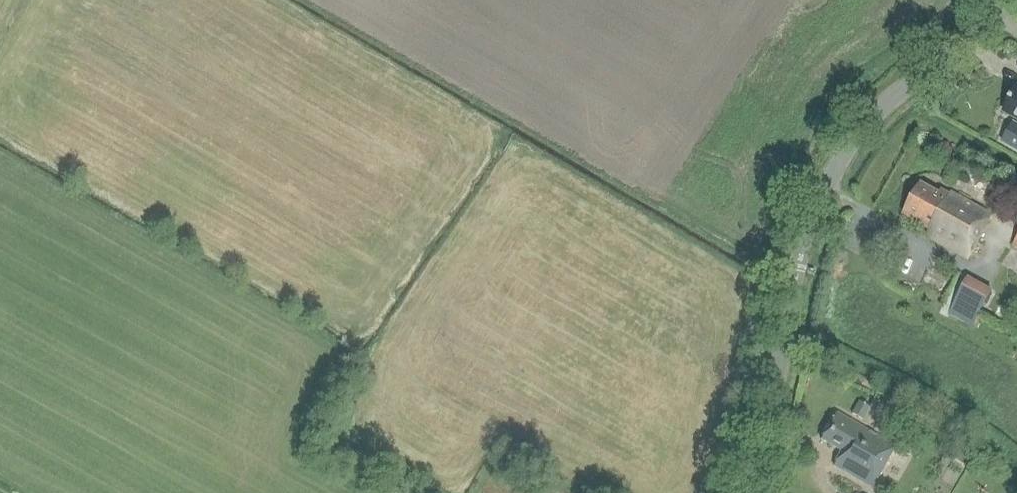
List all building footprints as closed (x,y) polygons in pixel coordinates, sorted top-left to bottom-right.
[(1004,111),(1016,119),(1016,88),(1004,111)] [(1014,121),(1003,141),(1016,149),(1016,122),(1014,121)] [(945,181),(954,185),(960,176),(951,171),(945,181)] [(968,259),(992,216),(951,192),(949,194),(941,190),(939,193),(922,184),(904,216),(930,230),(927,236),(968,259)] [(990,289),(968,276),(955,300),(978,312),(990,289)] [(870,407),(858,400),(851,413),(862,419),(870,407)] [(872,487),(895,447),(837,414),(822,440),(841,451),(833,465),(872,487)]
